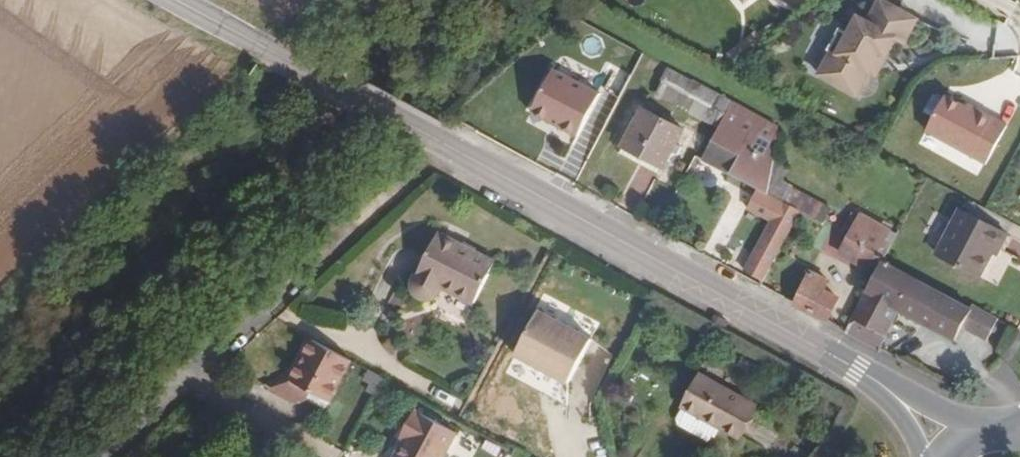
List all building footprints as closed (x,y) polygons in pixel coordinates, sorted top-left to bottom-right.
[(881,0),(880,0),(868,22),(858,16),(837,55),(832,52),(819,74),(859,95),(871,72),(877,75),(897,38),(904,42),(917,20),(881,0)] [(718,123),(731,98),(670,67),(658,91),(718,123)] [(572,133),(593,95),(547,70),(528,103),(556,118),(553,123),(572,133)] [(943,90),(923,125),(983,159),(1005,122),(976,105),(974,107),(963,102),(943,90)] [(771,151),(776,127),(775,127),(774,126),(772,125),(772,124),(772,123),(772,121),(772,120),(731,98),(718,123),(721,125),(706,155),(759,187),(764,190),(771,151)] [(965,98),(963,102),(974,107),(976,105),(965,98)] [(556,118),(528,103),(526,108),(553,123),(556,118)] [(678,137),(683,127),(642,104),(622,139),(665,162),(670,154),(673,156),(682,140),(678,137)] [(665,162),(622,139),(616,153),(658,175),(665,162)] [(1008,167),(1019,173),(1019,144),(1008,167)] [(780,176),(789,160),(771,151),(764,190),(770,194),(780,176)] [(821,222),(831,203),(780,176),(770,194),(773,196),(781,200),(795,207),(790,216),(801,222),(805,214),(821,222)] [(759,187),(748,209),(770,220),(781,200),(773,196),(770,194),(764,190),(759,187)] [(790,216),(795,207),(781,200),(748,264),(763,271),(790,216)] [(974,275),(991,243),(999,248),(1008,232),(957,205),(932,253),(974,275)] [(881,253),(894,229),(855,209),(834,248),(872,268),(881,253)] [(476,306),(496,266),(439,236),(417,276),(415,281),(414,284),(413,287),(414,290),(415,294),(418,297),(420,299),(424,299),(427,300),(432,298),(436,296),(439,293),(442,288),(476,306)] [(872,268),(840,328),(877,348),(898,309),(956,340),(962,328),(985,341),(1000,317),(881,253),(872,268)] [(815,285),(820,276),(805,268),(788,300),(820,317),(831,293),(815,285)] [(593,331),(540,305),(515,355),(568,381),(593,331)] [(331,405),(356,363),(316,341),(294,381),(293,383),(311,393),(331,405)] [(762,406),(703,376),(687,408),(746,438),(762,406)] [(293,383),(294,381),(266,389),(291,404),(295,403),(299,403),(307,400),(311,393),(293,383)] [(459,435),(417,412),(406,430),(409,433),(396,456),(447,456),(459,435)]
